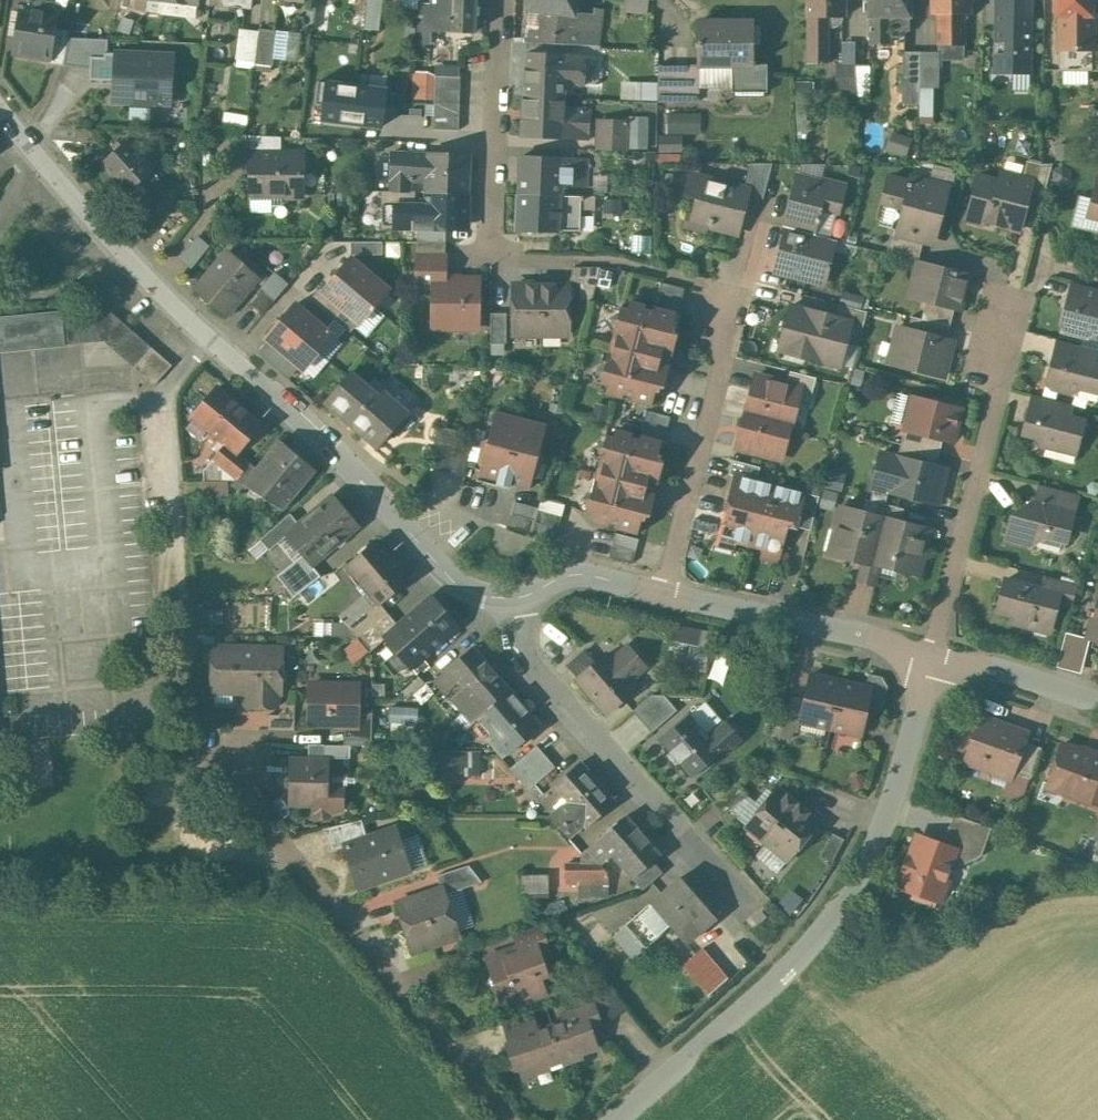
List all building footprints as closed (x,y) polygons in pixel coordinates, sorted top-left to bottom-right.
[(346,1),(345,9),(365,12),(366,0),(335,0),(346,1)] [(408,0),(366,0),(365,12),(386,14),(387,6),(407,9),(408,0)] [(431,4),(418,2),(416,21),(429,21),(429,29),(474,31),(475,0),(431,0),(431,4)] [(528,9),(542,11),(574,15),(575,11),(576,0),(528,0),(528,9)] [(806,16),(807,16),(827,16),(844,16),(844,0),(806,0),(806,16)] [(869,15),(870,15),(890,15),(909,15),(909,0),(868,0),(869,15)] [(931,13),(937,13),(963,13),(970,13),(970,0),(931,0),(931,13)] [(995,70),(1036,71),(1036,0),(996,0),(995,70)] [(1056,16),(1059,16),(1092,15),(1092,0),(1056,0),(1056,16)] [(332,25),(332,3),(317,3),(316,25),(332,25)] [(574,15),(542,11),(540,29),(527,27),(526,42),(598,45),(603,9),(594,7),(593,13),(575,11),(574,15)] [(29,12),(19,11),(12,52),(49,58),(50,58),(55,29),(58,13),(30,8),(29,12)] [(963,13),(937,13),(937,39),(964,39),(963,13)] [(890,15),(870,15),(870,43),(890,42),(890,15)] [(1059,16),(1059,70),(1097,70),(1097,44),(1092,44),(1092,15),(1059,16)] [(827,16),(807,16),(807,43),(828,43),(827,16)] [(751,20),(697,20),(697,45),(699,45),(699,65),(732,65),(751,65),(751,64),(751,20)] [(415,28),(406,27),(405,36),(414,37),(415,28)] [(277,30),(259,28),(255,63),(273,65),(277,30)] [(70,31),(55,29),(50,58),(49,58),(49,62),(63,64),(64,60),(69,35),(70,31)] [(110,35),(69,35),(64,60),(93,64),(93,53),(109,52),(110,35)] [(843,40),(843,89),(873,89),(873,62),(859,62),(859,40),(843,40)] [(176,51),(116,47),(116,52),(115,73),(113,99),(173,103),(176,51)] [(919,51),(902,51),(901,104),(919,104),(919,86),(919,51)] [(939,51),(919,51),(919,86),(938,87),(939,51)] [(109,52),(93,53),(93,64),(93,74),(115,73),(116,52),(109,52)] [(566,55),(526,53),(524,94),(564,96),(564,84),(566,55)] [(592,56),(566,55),(564,84),(583,85),(583,74),(591,74),(592,56)] [(693,64),(658,64),(658,100),(693,100),(693,64)] [(766,64),(751,64),(751,65),(732,65),(732,91),(736,91),(736,94),(763,94),(763,91),(767,91),(766,64)] [(460,77),(435,76),(434,89),(460,90),(460,77)] [(391,93),(318,83),(313,125),(385,134),(391,93)] [(460,90),(434,89),(434,102),(459,103),(460,90)] [(563,107),(564,96),(524,94),(523,94),(521,135),(588,138),(590,108),(563,107)] [(459,103),(434,102),(433,116),(459,117),(459,103)] [(671,110),(670,130),(704,130),(705,111),(671,110)] [(459,117),(433,116),(433,129),(458,130),(459,117)] [(627,122),(598,120),(597,149),(626,149),(626,146),(627,127),(627,122)] [(100,129),(74,127),(73,140),(99,142),(100,129)] [(646,127),(627,127),(626,146),(645,147),(646,127)] [(665,132),(664,149),(687,150),(688,133),(665,132)] [(244,153),(250,154),(250,152),(281,152),(281,136),(244,134),(244,153)] [(153,168),(127,139),(101,163),(127,192),(153,168)] [(427,180),(429,153),(392,151),(391,171),(380,171),(379,190),(410,191),(410,180),(427,180)] [(250,196),(302,196),(302,152),(281,152),(250,152),(250,154),(250,196)] [(468,154),(429,153),(427,180),(427,191),(467,193),(468,154)] [(587,160),(521,157),(519,194),(560,194),(560,184),(586,186),(587,160)] [(1041,163),(1027,159),(1022,178),(1032,180),(1028,197),(1042,201),(1052,163),(1041,163)] [(772,163),(750,163),(744,187),(749,189),(747,197),(762,201),(772,163)] [(1001,172),(999,179),(978,173),(971,202),(988,207),(985,221),(1019,229),(1028,197),(1032,180),(1022,178),(1001,172)] [(823,182),(797,176),(788,212),(816,219),(820,206),(836,209),(836,212),(837,212),(844,184),(824,179),(823,182)] [(948,185),(911,176),(910,181),(889,176),(882,202),(898,206),(892,227),(898,229),(897,229),(924,236),(927,225),(937,227),(948,185)] [(744,187),(701,177),(692,213),(709,217),(707,225),(738,233),(747,197),(749,189),(744,187)] [(1088,216),(1097,218),(1097,177),(1088,216)] [(467,193),(427,191),(426,202),(425,230),(465,230),(467,193)] [(560,194),(519,194),(517,230),(580,230),(581,209),(594,209),(594,195),(560,194)] [(425,230),(426,202),(408,202),(408,211),(401,211),(400,230),(425,230)] [(816,219),(788,212),(784,226),(812,233),(813,233),(816,219)] [(812,233),(784,226),(780,241),(782,242),(808,249),(812,233)] [(898,229),(892,227),(886,253),(917,261),(918,261),(924,236),(897,229),(898,229)] [(813,233),(812,233),(808,249),(782,242),(775,270),(804,278),(808,263),(827,268),(835,239),(813,233)] [(201,234),(185,257),(197,265),(212,242),(201,234)] [(382,241),(350,241),(350,254),(382,254),(382,241)] [(257,277),(227,251),(195,288),(225,314),(257,277)] [(445,254),(416,254),(416,286),(433,287),(433,322),(436,322),(439,325),(454,325),(457,322),(475,322),(475,326),(477,326),(477,280),(462,280),(457,275),(450,281),(444,275),(445,254)] [(350,257),(336,274),(373,305),(387,288),(350,257)] [(968,274),(918,261),(917,261),(912,284),(929,288),(926,300),(954,307),(959,308),(968,274)] [(600,266),(573,266),(569,279),(580,282),(580,297),(591,300),(600,266)] [(279,269),(256,302),(269,311),(292,278),(279,269)] [(342,309),(356,320),(359,322),(373,305),(336,274),(322,290),(322,291),(342,309)] [(684,287),(660,281),(657,293),(681,299),(684,287)] [(526,285),(512,285),(512,332),(540,332),(541,282),(535,282),(534,283),(528,283),(528,282),(526,282),(526,285)] [(555,285),(555,282),(553,282),(553,283),(547,283),(547,282),(541,282),(540,332),(569,332),(569,285),(555,285)] [(1072,282),(1069,295),(1097,302),(1097,288),(1072,282)] [(319,287),(310,298),(334,319),(342,309),(322,291),(322,290),(319,287)] [(681,299),(657,293),(654,306),(675,311),(678,312),(681,299)] [(1069,295),(1062,320),(1076,324),(1082,335),(1094,329),(1097,330),(1097,302),(1069,295)] [(310,298),(301,309),(325,329),(334,319),(310,298)] [(954,307),(926,300),(921,318),(950,325),(954,307)] [(295,303),(280,320),(318,351),(332,334),(325,329),(301,309),(295,303)] [(867,311),(838,303),(835,316),(851,320),(845,342),(858,346),(867,311)] [(835,316),(791,305),(781,340),(800,345),(806,356),(839,365),(845,342),(851,320),(835,316)] [(675,311),(654,306),(653,310),(644,308),(643,312),(620,306),(618,312),(609,317),(615,325),(605,363),(596,368),(601,377),(600,382),(623,388),(622,393),(631,395),(630,399),(651,405),(655,390),(658,391),(660,386),(663,387),(669,364),(659,362),(661,352),(671,355),(677,332),(674,331),(675,326),(672,326),(675,311)] [(62,315),(64,345),(107,341),(157,386),(174,366),(111,309),(62,315)] [(342,309),(334,319),(348,330),(356,320),(342,309)] [(0,316),(0,342),(44,338),(45,347),(64,345),(62,315),(61,310),(0,316)] [(506,312),(490,312),(490,342),(506,343),(506,312)] [(921,318),(911,315),(908,328),(946,338),(950,325),(921,318)] [(280,320),(266,337),(270,340),(297,363),(303,368),(318,351),(280,320)] [(908,328),(898,326),(892,347),(907,351),(903,365),(943,376),(948,358),(941,357),(946,338),(908,328)] [(45,347),(44,338),(0,342),(0,351),(45,347)] [(1096,349),(1058,339),(1054,352),(1093,362),(1096,349)] [(297,363),(270,340),(260,352),(287,375),(297,363)] [(45,374),(62,369),(58,356),(52,357),(48,346),(37,350),(45,374)] [(1054,352),(1048,378),(1061,381),(1068,393),(1080,386),(1097,391),(1097,363),(1093,362),(1054,352)] [(816,377),(790,370),(786,384),(801,388),(798,399),(809,402),(816,377)] [(378,396),(349,371),(325,400),(363,433),(364,432),(377,444),(378,446),(407,412),(382,391),(378,396)] [(774,380),(755,375),(747,403),(774,411),(772,420),(790,425),(791,425),(798,399),(801,388),(786,384),(773,381),(774,380)] [(260,422),(216,387),(193,415),(225,442),(203,469),(203,479),(227,478),(236,478),(247,465),(250,461),(237,450),(260,422)] [(1072,403),(1033,394),(1030,406),(1068,416),(1072,403)] [(960,408),(912,396),(904,429),(943,439),(951,441),(960,408)] [(747,403),(736,446),(765,454),(767,444),(784,448),(790,425),(772,420),(774,411),(747,403)] [(1068,416),(1030,406),(1023,432),(1036,436),(1043,447),(1055,440),(1076,446),(1083,420),(1068,416)] [(670,415),(647,409),(643,421),(667,427),(670,415)] [(546,423),(494,410),(483,453),(480,456),(479,459),(481,463),(478,474),(497,479),(496,482),(509,486),(510,483),(529,488),(532,476),(535,474),(536,470),(535,466),(546,423)] [(667,427),(643,421),(640,434),(661,439),(664,440),(667,427)] [(437,425),(434,439),(456,445),(459,430),(437,425)] [(943,439),(904,429),(900,443),(939,453),(943,439)] [(629,440),(606,434),(604,440),(596,445),(601,453),(591,491),(582,496),(587,505),(586,510),(609,516),(608,521),(617,523),(616,527),(637,533),(641,518),(644,519),(646,514),(649,515),(655,492),(645,490),(647,480),(657,483),(663,460),(660,459),(661,455),(657,454),(661,439),(640,434),(639,438),(630,436),(629,440)] [(313,469),(281,439),(255,470),(244,482),(245,483),(280,509),(313,469)] [(456,445),(434,439),(427,466),(463,475),(470,448),(456,445)] [(1076,446),(1055,440),(1043,447),(1048,455),(1072,461),(1076,446)] [(939,453),(900,443),(897,456),(936,466),(939,453)] [(897,456),(881,452),(875,475),(903,481),(900,493),(936,502),(944,468),(936,466),(897,456)] [(760,466),(732,459),(729,473),(735,475),(735,473),(756,479),(760,466)] [(244,482),(255,470),(247,465),(236,478),(232,483),(241,488),(245,483),(244,482)] [(756,479),(735,473),(735,475),(719,535),(779,550),(786,523),(795,525),(804,491),(756,479)] [(835,476),(826,504),(838,508),(847,479),(835,476)] [(227,478),(203,479),(202,479),(202,494),(228,494),(227,478)] [(1077,494),(1038,483),(1034,497),(1041,499),(1040,501),(1073,510),(1077,494)] [(819,495),(804,491),(795,525),(810,529),(819,495)] [(358,525),(332,493),(298,522),(285,533),(286,535),(311,564),(358,525)] [(1073,510),(1040,501),(1041,499),(1034,497),(1033,502),(1012,515),(1029,543),(1034,540),(1045,534),(1065,539),(1066,539),(1073,510)] [(538,507),(514,501),(508,525),(532,531),(534,521),(537,509),(538,507)] [(904,508),(877,501),(874,514),(884,517),(900,521),(904,508)] [(874,514),(841,506),(835,529),(846,532),(840,555),(862,561),(864,553),(874,555),(884,517),(874,514)] [(561,515),(537,509),(534,521),(558,527),(561,515)] [(285,533),(298,522),(290,512),(260,539),(269,549),(286,535),(285,533)] [(900,521),(884,517),(874,555),(880,556),(880,557),(880,558),(899,563),(903,569),(917,573),(929,528),(900,521)] [(534,521),(532,531),(531,534),(555,540),(558,527),(534,521)] [(638,538),(615,531),(612,544),(635,550),(638,538)] [(1065,539),(1045,534),(1034,540),(1037,545),(1059,550),(1063,548),(1065,539)] [(408,577),(376,540),(347,565),(361,581),(369,590),(363,595),(371,604),(372,605),(377,600),(379,602),(408,577)] [(635,550),(612,544),(608,556),(632,562),(635,550)] [(874,555),(864,553),(862,561),(857,580),(873,585),(880,557),(874,555)] [(316,578),(306,566),(284,584),(294,596),(316,578)] [(1077,583),(1046,575),(1042,588),(1059,593),(1056,603),(1071,606),(1077,583)] [(1042,588),(1005,579),(996,610),(1051,624),(1056,603),(1059,593),(1042,588)] [(363,595),(369,590),(361,581),(355,586),(363,595)] [(385,636),(385,637),(409,664),(409,665),(410,664),(456,625),(430,596),(398,624),(385,636)] [(1087,637),(1097,640),(1097,596),(1087,637)] [(372,605),(371,604),(347,624),(357,636),(387,612),(379,602),(377,600),(372,605)] [(398,624),(387,612),(357,636),(369,651),(385,637),(385,636),(398,624)] [(691,665),(724,671),(728,646),(695,641),(691,665)] [(584,650),(567,665),(607,712),(634,687),(629,681),(646,666),(626,644),(610,659),(605,654),(595,663),(584,650)] [(510,689),(473,645),(446,668),(434,679),(445,692),(458,681),(463,688),(451,698),(472,722),(477,718),(510,689)] [(282,648),(212,647),(211,689),(249,690),(249,706),(275,707),(276,691),(281,691),(282,648)] [(409,665),(409,664),(392,679),(400,688),(417,673),(410,664),(409,665)] [(424,682),(417,673),(400,688),(407,697),(424,682)] [(870,687),(866,705),(882,708),(887,686),(881,676),(868,673),(865,686),(870,687)] [(840,681),(810,674),(800,720),(830,726),(840,681)] [(840,681),(830,726),(860,733),(866,705),(870,687),(865,686),(840,681)] [(325,690),(310,690),(309,722),(342,723),(356,723),(356,711),(357,684),(325,683),(325,690)] [(541,724),(510,689),(477,718),(491,734),(495,730),(511,748),(506,752),(507,753),(541,724)] [(664,694),(651,694),(632,710),(651,732),(677,709),(664,694)] [(294,704),(285,704),(278,714),(267,713),(267,729),(294,729),(294,704)] [(418,709),(389,707),(389,720),(417,722),(418,709)] [(372,711),(356,711),(356,723),(342,723),(344,725),(344,744),(350,744),(371,744),(372,711)] [(707,736),(688,714),(659,739),(691,776),(722,749),(725,752),(741,738),(725,720),(707,736)] [(1003,725),(980,717),(966,754),(1012,771),(1023,740),(1001,732),(1003,725)] [(1041,747),(1023,740),(1012,771),(1030,777),(1041,747)] [(1062,742),(1054,764),(1054,763),(1048,766),(1045,773),(1048,779),(1049,779),(1048,782),(1059,787),(1062,792),(1097,805),(1097,755),(1062,742)] [(350,757),(350,744),(344,744),(323,744),(323,757),(350,757)] [(545,754),(536,744),(509,767),(518,778),(545,754)] [(479,751),(462,751),(461,775),(478,774),(479,751)] [(555,766),(545,754),(518,778),(528,789),(555,766)] [(326,759),(291,758),(290,803),(313,803),(325,803),(326,792),(326,759)] [(615,801),(580,761),(551,786),(552,786),(538,798),(547,808),(548,809),(554,804),(558,809),(549,817),(566,836),(583,822),(586,826),(615,801)] [(747,794),(736,782),(713,803),(723,815),(747,794)] [(775,787),(745,824),(766,841),(798,802),(786,792),(785,794),(775,787)] [(341,792),(326,792),(325,803),(313,803),(313,817),(340,810),(341,792)] [(809,811),(798,802),(766,841),(788,859),(818,822),(807,813),(809,811)] [(958,849),(951,868),(952,869),(980,856),(991,827),(953,813),(942,844),(958,849)] [(660,854),(625,814),(585,849),(598,863),(600,864),(606,859),(607,860),(609,859),(608,858),(612,854),(632,877),(651,861),(660,854)] [(345,846),(359,887),(409,870),(395,827),(366,837),(362,819),(323,828),(330,851),(345,846)] [(844,838),(832,832),(820,854),(832,860),(844,838)] [(930,846),(914,840),(908,858),(906,857),(901,870),(903,871),(898,885),(913,891),(911,896),(933,904),(936,899),(939,900),(951,868),(958,849),(942,844),(932,840),(930,846)] [(651,861),(632,877),(642,888),(661,872),(651,861)] [(600,864),(598,863),(564,863),(565,882),(608,882),(607,873),(600,864)] [(442,887),(444,894),(482,881),(468,864),(436,874),(440,887),(442,887)] [(715,917),(679,876),(650,901),(670,925),(685,943),(715,917)] [(440,887),(397,902),(413,950),(458,935),(444,894),(442,887),(440,887)] [(670,925),(650,901),(624,924),(645,947),(670,925)] [(771,915),(764,920),(772,929),(778,923),(771,915)] [(512,933),(516,946),(518,952),(536,946),(539,955),(550,951),(541,924),(512,933)] [(516,946),(487,956),(491,971),(486,981),(514,995),(516,1002),(544,992),(538,976),(545,973),(539,955),(536,946),(518,952),(516,946)] [(728,977),(702,947),(682,964),(708,994),(728,977)] [(588,992),(592,1004),(613,1018),(626,1008),(607,985),(588,992)] [(564,1021),(551,1026),(563,1061),(581,1055),(580,1051),(596,1046),(590,1026),(613,1018),(592,1004),(562,1014),(564,1021)] [(507,1035),(515,1033),(535,1026),(530,1011),(502,1021),(507,1035)] [(535,1026),(515,1033),(517,1040),(506,1044),(514,1066),(518,1065),(522,1075),(548,1066),(546,1060),(560,1055),(562,1061),(563,1061),(551,1026),(537,1031),(535,1026)]
